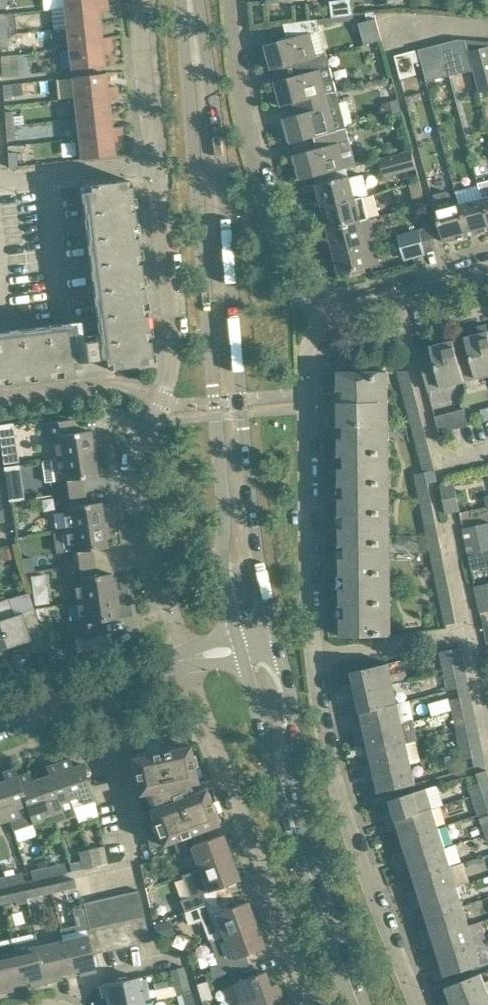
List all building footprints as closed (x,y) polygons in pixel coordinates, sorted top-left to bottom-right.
[(64,8),(107,4),(107,0),(63,0),(64,8)] [(331,1),(333,17),(353,14),(351,0),(340,0),(331,1)] [(107,4),(64,8),(66,29),(100,25),(98,11),(108,10),(107,4)] [(359,23),(364,44),(382,40),(374,11),(365,13),(367,21),(359,23)] [(0,13),(0,35),(7,34),(16,33),(15,23),(14,12),(0,13)] [(272,69),(295,63),(314,58),(308,34),(321,31),(317,19),(284,24),(288,38),(266,44),(272,69)] [(100,25),(66,29),(69,49),(112,44),(111,37),(101,38),(100,25)] [(0,35),(0,47),(0,49),(8,48),(7,34),(0,35)] [(474,69),(466,39),(457,39),(441,43),(447,66),(450,76),(474,69)] [(466,39),(474,69),(479,92),(487,90),(487,41),(466,39)] [(447,66),(441,43),(418,49),(421,61),(427,82),(450,76),(447,66)] [(112,44),(69,49),(71,69),(104,65),(103,51),(112,50),(112,44)] [(414,63),(421,61),(418,49),(394,55),(401,79),(417,74),(414,63)] [(15,55),(1,56),(2,77),(16,75),(15,55)] [(314,58),(295,63),(298,75),(275,81),(282,106),(304,100),(336,92),(326,55),(314,58)] [(72,77),(74,97),(117,93),(116,86),(107,87),(105,73),(72,77)] [(4,99),(12,98),(11,84),(3,84),(4,99)] [(336,92),(304,100),(308,112),(285,118),(292,143),(314,137),(335,131),(345,128),(336,92)] [(117,93),(74,97),(76,118),(110,114),(108,101),(118,99),(117,93)] [(383,104),(387,118),(402,113),(399,100),(383,104)] [(5,111),(6,126),(14,125),(13,111),(5,111)] [(110,114),(76,118),(79,138),(122,134),(121,127),(111,128),(110,114)] [(14,125),(6,126),(7,139),(15,139),(14,125)] [(335,131),(314,137),(317,149),(295,154),(301,180),(355,166),(345,128),(335,131)] [(122,134),(79,138),(81,159),(114,155),(113,141),(122,140),(122,134)] [(15,152),(8,152),(9,167),(17,166),(15,152)] [(412,152),(379,160),(383,176),(416,168),(412,152)] [(317,184),(323,206),(368,194),(363,175),(362,175),(362,174),(351,177),(350,176),(317,184)] [(130,180),(85,186),(107,369),(152,363),(130,180)] [(482,198),(487,221),(487,180),(478,183),(482,198)] [(423,198),(420,182),(409,184),(412,201),(423,198)] [(434,194),(432,198),(444,242),(467,236),(459,204),(457,197),(452,199),(450,194),(446,191),(434,194)] [(368,194),(323,206),(328,229),(368,218),(362,197),(367,196),(367,195),(368,195),(368,194)] [(459,204),(467,236),(487,230),(487,221),(482,198),(459,204)] [(368,218),(328,229),(334,251),(376,241),(371,218),(368,218)] [(432,226),(420,230),(426,252),(438,249),(432,226)] [(398,235),(399,239),(405,258),(426,252),(420,230),(398,235)] [(376,241),(334,251),(340,274),(350,272),(351,276),(366,272),(365,268),(381,264),(375,241),(377,241),(376,241)] [(456,347),(464,381),(487,375),(487,328),(487,325),(478,327),(479,334),(465,337),(467,344),(456,347)] [(0,336),(0,382),(81,372),(80,361),(99,359),(96,339),(77,341),(76,327),(0,336)] [(432,353),(419,356),(428,390),(464,381),(456,347),(452,334),(443,337),(445,343),(431,347),(432,353)] [(342,617),(342,636),(384,635),(381,372),(388,372),(388,371),(387,371),(387,356),(361,356),(362,371),(339,372),(339,390),(346,390),(346,402),(339,402),(339,426),(346,426),(346,437),(340,437),(340,456),(346,456),(347,467),(340,467),(340,486),(347,486),(347,497),(340,497),(340,516),(347,516),(347,527),(341,527),(341,546),(347,546),(348,557),(341,557),(341,576),(348,576),(348,587),(341,587),(342,606),(348,606),(348,617),(342,617)] [(398,371),(402,383),(411,380),(409,370),(398,371)] [(402,383),(404,392),(414,389),(411,380),(402,383)] [(404,392),(406,401),(416,398),(414,389),(404,392)] [(406,401),(409,410),(418,407),(416,398),(406,401)] [(409,410),(411,418),(421,416),(418,407),(409,410)] [(439,434),(451,431),(447,413),(435,416),(439,434)] [(411,418),(413,427),(423,425),(421,416),(411,418)] [(43,423),(45,438),(53,437),(56,458),(97,452),(95,438),(92,439),(90,431),(70,433),(68,420),(43,423)] [(0,426),(0,440),(0,442),(15,440),(13,424),(0,426)] [(413,427),(416,436),(425,434),(423,425),(413,427)] [(416,436),(418,445),(428,443),(425,434),(416,436)] [(418,445),(420,454),(430,452),(428,443),(418,445)] [(45,482),(51,481),(53,495),(79,491),(77,479),(97,476),(96,467),(99,467),(97,452),(56,458),(56,460),(42,462),(45,482)] [(420,454),(422,463),(432,460),(430,452),(420,454)] [(422,463),(425,472),(435,469),(432,460),(422,463)] [(425,472),(424,472),(426,483),(428,483),(437,481),(435,469),(425,472)] [(416,474),(419,490),(429,488),(428,483),(426,483),(424,472),(416,474)] [(454,483),(440,485),(446,513),(460,510),(454,483)] [(419,490),(421,499),(431,497),(429,488),(419,490)] [(79,491),(53,495),(56,509),(63,508),(67,529),(107,524),(105,510),(102,510),(101,502),(81,505),(79,491)] [(421,499),(423,509),(433,507),(431,497),(421,499)] [(423,509),(425,519),(435,516),(433,507),(423,509)] [(425,519),(427,528),(437,526),(435,516),(425,519)] [(463,528),(466,541),(487,536),(487,523),(463,528)] [(62,552),(64,566),(89,563),(87,550),(107,547),(106,539),(109,538),(107,524),(67,529),(70,551),(62,552)] [(427,528),(428,538),(439,536),(437,526),(427,528)] [(428,538),(430,547),(440,545),(439,536),(428,538)] [(466,541),(469,555),(487,551),(487,536),(466,541)] [(430,547),(432,557),(442,555),(440,545),(430,547)] [(11,547),(1,550),(3,560),(14,557),(11,547)] [(432,557),(434,567),(444,565),(442,555),(432,557)] [(33,558),(21,559),(23,573),(35,571),(33,558)] [(89,563),(64,566),(66,581),(74,579),(77,601),(117,595),(115,581),(112,581),(111,573),(91,576),(89,563)] [(434,567),(436,576),(446,574),(444,565),(434,567)] [(32,586),(45,585),(43,574),(30,576),(32,586)] [(436,576),(438,586),(448,584),(446,574),(436,576)] [(475,586),(478,599),(487,597),(487,583),(475,586)] [(438,586),(440,595),(450,593),(448,584),(438,586)] [(440,595),(442,605),(452,603),(450,593),(440,595)] [(80,622),(72,623),(74,638),(99,635),(97,621),(117,618),(116,610),(119,609),(117,595),(77,601),(80,622)] [(478,599),(481,612),(487,611),(487,597),(478,599)] [(0,600),(0,621),(9,651),(22,648),(24,655),(46,648),(40,629),(34,608),(13,614),(8,598),(0,600)] [(442,605),(444,615),(454,613),(452,603),(442,605)] [(444,615),(446,624),(456,622),(454,613),(444,615)] [(9,651),(0,621),(0,654),(9,651)] [(442,660),(444,671),(465,666),(461,647),(440,651),(442,660)] [(345,685),(347,693),(393,683),(389,663),(352,671),(355,683),(345,685)] [(465,666),(444,671),(448,691),(459,688),(469,686),(465,666)] [(393,683),(347,693),(349,703),(359,700),(361,711),(398,703),(393,683)] [(449,699),(451,710),(451,711),(473,706),(469,686),(459,688),(460,697),(449,699)] [(354,725),(356,734),(402,723),(398,703),(361,711),(363,723),(354,725)] [(473,706),(451,711),(453,720),(465,717),(467,727),(458,729),(458,731),(478,726),(473,706)] [(402,723),(356,734),(358,742),(367,740),(370,752),(407,744),(402,723)] [(478,726),(458,731),(460,739),(458,740),(460,751),(482,746),(478,726)] [(363,765),(365,774),(411,764),(407,744),(370,752),(372,763),(363,765)] [(189,745),(130,757),(138,794),(145,793),(147,798),(139,801),(143,811),(143,812),(148,810),(157,835),(147,839),(150,849),(161,845),(172,841),(183,837),(218,823),(205,788),(196,791),(193,783),(197,782),(189,745)] [(482,746),(460,751),(462,760),(473,758),(475,766),(485,763),(482,746)] [(64,760),(61,761),(73,797),(81,821),(97,815),(94,799),(82,763),(73,766),(71,762),(66,764),(64,760)] [(49,775),(42,777),(54,814),(56,822),(76,815),(78,822),(81,821),(73,797),(61,761),(51,764),(53,769),(47,770),(49,775)] [(411,764),(365,774),(366,782),(376,780),(379,792),(416,784),(411,764)] [(0,782),(0,788),(10,818),(9,818),(13,829),(34,822),(26,802),(27,801),(18,775),(17,776),(15,768),(8,770),(9,774),(3,776),(5,780),(0,782)] [(472,796),(487,792),(487,772),(487,770),(477,773),(480,781),(468,785),(472,796)] [(23,774),(18,775),(27,801),(26,802),(34,822),(43,819),(42,817),(52,813),(55,822),(56,822),(54,814),(42,777),(32,780),(30,776),(25,778),(23,774)] [(9,819),(12,829),(13,829),(9,818),(10,818),(0,788),(0,822),(9,819)] [(385,814),(387,822),(432,807),(426,788),(390,799),(394,811),(385,814)] [(472,796),(478,815),(487,812),(487,792),(472,796)] [(432,807),(387,822),(390,831),(399,828),(403,838),(439,827),(432,807)] [(397,853),(399,861),(445,847),(439,827),(403,838),(406,850),(397,853)] [(199,868),(199,869),(231,857),(222,834),(191,846),(199,868)] [(183,837),(172,841),(176,852),(187,848),(183,837)] [(97,847),(88,849),(92,867),(101,865),(97,847)] [(445,847),(399,861),(402,869),(412,866),(415,877),(451,866),(445,847)] [(79,851),(83,869),(92,867),(88,849),(79,851)] [(48,854),(46,858),(49,862),(54,860),(55,856),(52,853),(48,854)] [(180,899),(185,912),(208,903),(204,893),(239,880),(231,857),(199,869),(199,868),(180,875),(188,896),(180,899)] [(64,862),(47,866),(49,876),(66,872),(64,862)] [(463,862),(451,866),(415,877),(418,889),(409,892),(414,908),(424,905),(427,916),(463,905),(457,886),(469,882),(463,862)] [(49,876),(47,866),(29,870),(31,880),(49,876)] [(21,872),(5,876),(7,885),(23,882),(21,872)] [(75,878),(50,884),(52,892),(77,887),(75,878)] [(50,884),(25,890),(27,898),(52,892),(50,884)] [(25,890),(1,895),(3,903),(27,898),(25,890)] [(129,919),(133,919),(144,916),(138,890),(123,893),(129,919)] [(123,893),(109,896),(115,923),(121,921),(129,919),(123,893)] [(115,923),(109,896),(95,900),(101,926),(109,924),(115,923)] [(97,927),(101,926),(95,900),(83,902),(84,906),(89,929),(97,927)] [(212,939),(212,940),(224,935),(255,924),(247,901),(212,914),(208,903),(185,912),(189,923),(200,920),(208,941),(212,939)] [(424,939),(469,925),(463,905),(427,916),(431,928),(421,931),(424,939)] [(76,925),(60,928),(62,940),(69,972),(78,969),(80,974),(96,970),(92,954),(103,951),(97,927),(89,929),(84,906),(73,908),(76,925)] [(138,943),(150,941),(144,916),(133,919),(138,943)] [(133,919),(129,919),(121,921),(126,946),(138,943),(133,919)] [(115,949),(126,946),(121,921),(115,923),(109,924),(115,949)] [(97,927),(103,951),(115,949),(109,924),(101,926),(97,927)] [(212,940),(211,940),(219,962),(229,959),(232,957),(233,958),(245,954),(264,947),(255,924),(224,935),(212,940)] [(439,955),(475,944),(469,925),(424,939),(426,947),(436,944),(439,955)] [(35,932),(10,938),(20,983),(29,981),(30,985),(46,982),(38,945),(35,932)] [(13,989),(12,985),(20,983),(10,938),(0,940),(0,992),(13,989)] [(62,940),(38,945),(46,982),(62,978),(61,973),(69,972),(62,940)] [(475,944),(439,955),(443,966),(433,969),(437,980),(449,976),(448,975),(482,964),(475,944)] [(219,962),(210,965),(215,977),(223,974),(233,970),(229,959),(219,962)] [(183,966),(170,970),(174,985),(154,989),(156,999),(182,993),(190,991),(183,966)] [(239,1004),(243,1004),(280,991),(277,983),(269,987),(264,972),(264,971),(230,983),(239,1004)] [(442,1004),(456,1004),(487,992),(481,973),(446,987),(450,998),(441,1002),(442,1004)] [(101,988),(102,996),(107,995),(109,1004),(128,1004),(143,1002),(138,977),(100,985),(101,988)] [(207,980),(197,983),(202,1000),(212,997),(207,980)] [(182,993),(185,1004),(194,1004),(190,991),(182,993)] [(274,1002),(283,999),(280,991),(243,1004),(276,1004),(274,1002)] [(456,1004),(487,1004),(487,992),(456,1004)]
